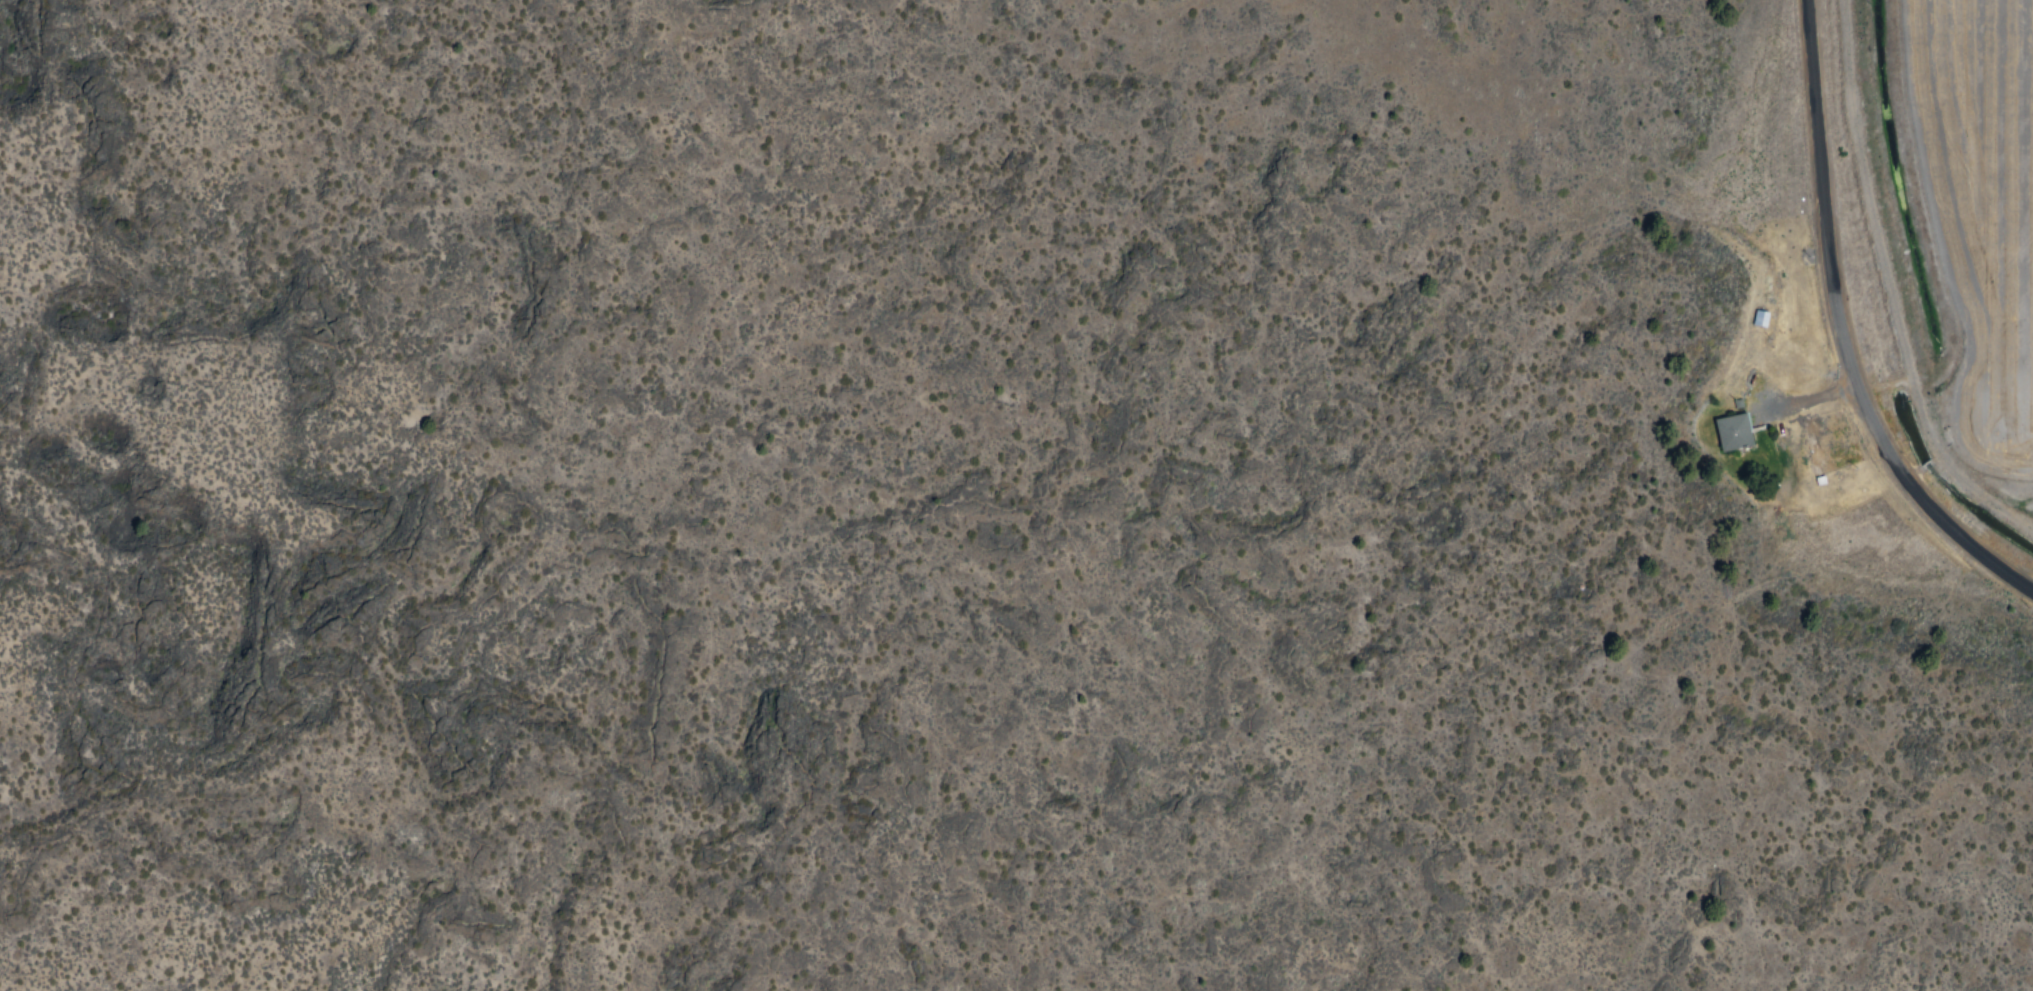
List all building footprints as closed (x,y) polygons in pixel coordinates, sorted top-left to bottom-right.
[(1758,307),(1771,310),(1768,325),(1754,322),(1758,307)] [(1720,419),(1751,411),(1759,442),(1727,450),(1720,419)]
